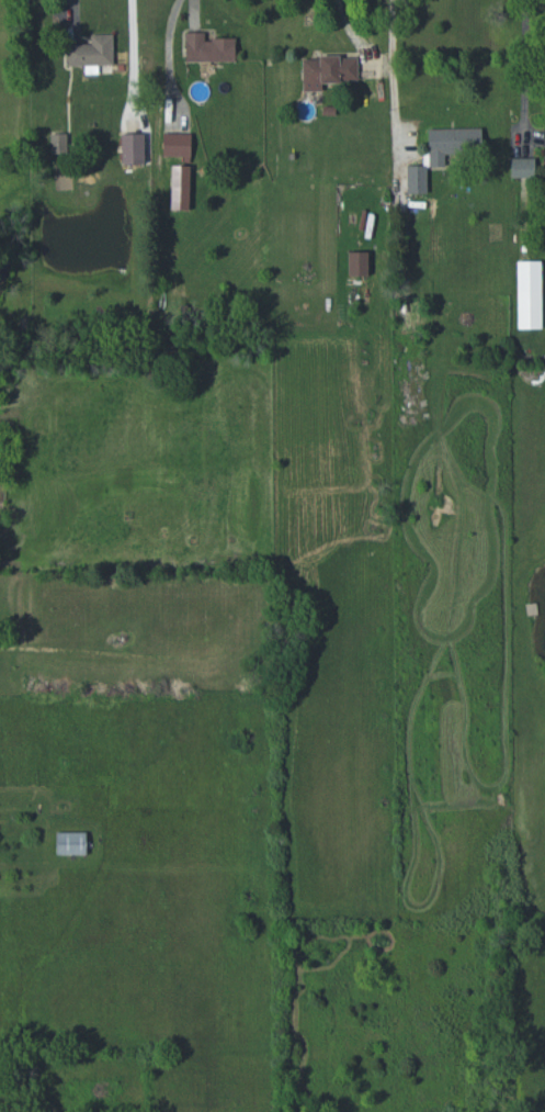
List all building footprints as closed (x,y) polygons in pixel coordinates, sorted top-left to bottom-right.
[(234,38),(204,38),(204,32),(184,32),(185,62),(235,61),(234,38)] [(112,34),(90,35),(90,44),(66,44),(66,66),(84,66),(84,74),(98,74),(98,65),(113,65),(112,34)] [(303,91),(323,90),(322,82),(358,81),(357,56),(302,58),(303,91)] [(428,129),(428,153),(423,153),(423,165),(407,165),(407,193),(427,193),(426,169),(446,168),(446,154),(481,153),(481,128),(428,129)] [(50,154),(67,154),(67,131),(50,132),(50,154)] [(143,133),(120,134),(121,163),(144,163),(143,133)] [(191,134),(163,133),(162,158),(190,158),(191,134)] [(534,178),(535,158),(511,158),(510,177),(534,178)] [(189,210),(190,166),(171,165),(170,209),(189,210)] [(348,276),(368,275),(368,251),(348,252),(348,276)] [(518,329),(542,328),(541,261),(517,261),(518,329)] [(56,832),(56,855),(86,854),(85,832),(56,832)]
